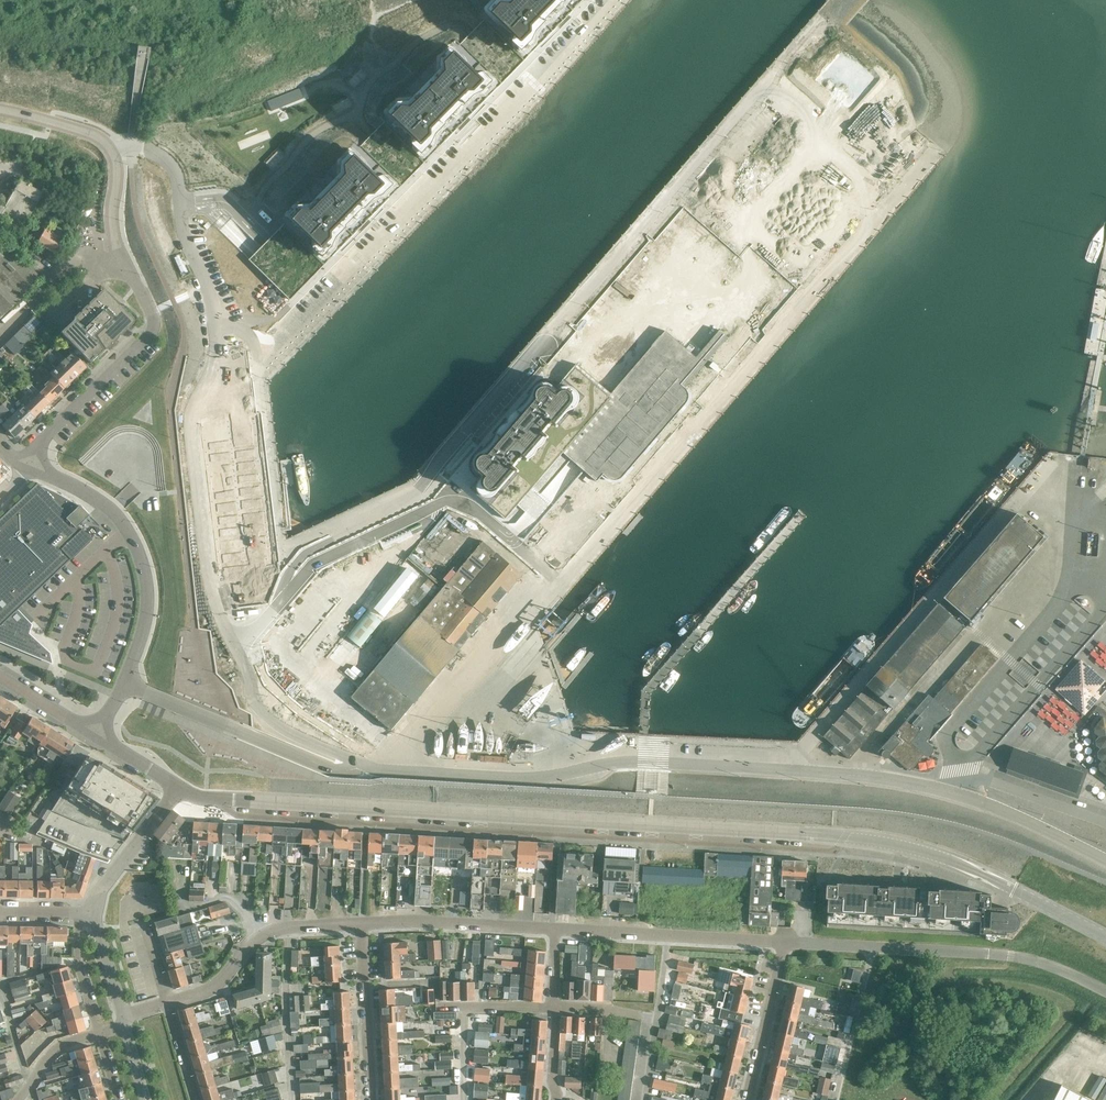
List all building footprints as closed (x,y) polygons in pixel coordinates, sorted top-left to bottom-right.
[(249,260),(277,288),(290,301),(332,257),(401,187),(425,163),(471,115),(501,85),(525,60),(584,0),(503,0),(484,20),(468,36),(462,43),(459,45),(385,121),(384,122),(383,124),(375,131),(367,139),(359,148),(284,224),(267,242),(261,248),(256,253),(250,260),(249,260)] [(304,99),(300,89),(268,102),(272,111),(304,99)] [(92,187),(99,174),(92,171),(85,183),(92,187)] [(20,233),(21,231),(42,194),(19,181),(4,208),(0,215),(0,221),(20,233)] [(62,239),(65,234),(51,225),(47,231),(45,230),(40,238),(37,236),(38,234),(27,228),(24,233),(21,231),(20,233),(55,254),(59,248),(61,247),(63,243),(62,241),(63,240),(62,239)] [(40,280),(1,239),(0,241),(0,319),(40,280)] [(483,467),(461,493),(515,532),(573,462),(597,483),(716,345),(640,279),(483,467)] [(1095,289),(1083,354),(1096,357),(1105,304),(1105,291),(1095,289)] [(68,325),(98,356),(133,322),(103,291),(68,325)] [(32,336),(43,326),(34,316),(23,327),(32,336)] [(98,356),(68,325),(59,333),(90,364),(98,356)] [(32,336),(23,327),(13,337),(22,347),(32,336)] [(23,348),(22,347),(13,337),(4,346),(14,356),(23,348)] [(53,347),(49,351),(74,379),(79,374),(81,374),(84,371),(84,369),(85,368),(71,353),(65,359),(53,347)] [(55,368),(49,374),(64,389),(65,388),(67,388),(70,385),(70,383),(74,379),(49,351),(43,356),(55,368)] [(45,377),(34,388),(39,394),(49,404),(64,389),(49,374),(44,369),(40,372),(45,377)] [(49,404),(39,394),(30,384),(26,388),(32,394),(27,398),(31,402),(24,408),(34,418),(49,404)] [(34,418),(24,408),(18,401),(12,407),(6,401),(1,406),(23,428),(34,418)] [(1,406),(0,404),(0,413),(8,421),(2,426),(13,438),(23,428),(1,406)] [(258,428),(218,433),(236,582),(277,577),(258,428)] [(65,454),(70,449),(67,446),(62,451),(65,454)] [(1089,468),(1096,469),(1097,461),(1089,460),(1089,468)] [(50,663),(48,654),(27,635),(29,630),(30,625),(17,611),(20,607),(91,540),(78,526),(88,516),(79,506),(78,506),(66,498),(53,491),(39,485),(37,484),(0,519),(0,642),(50,663)] [(967,625),(1044,538),(1017,514),(823,737),(834,746),(831,751),(836,756),(840,751),(849,759),(963,627),(964,629),(967,625)] [(391,733),(486,618),(522,576),(482,542),(447,584),(442,589),(419,619),(351,700),(391,733)] [(925,742),(928,739),(998,659),(981,645),(933,699),(928,695),(892,737),(879,752),(882,755),(883,757),(885,758),(887,758),(889,757),(889,755),(889,754),(896,760),(908,770),(910,771),(911,770),(923,755),(926,757),(928,757),(931,756),(932,754),(933,751),(932,749),(931,747),(925,742)] [(1076,708),(1084,715),(1100,697),(1095,692),(1105,682),(1082,662),(1073,673),(1076,676),(1062,692),(1078,706),(1076,708)] [(0,705),(0,720),(1,721),(0,723),(0,726),(4,728),(9,721),(8,720),(16,708),(3,700),(0,705)] [(1099,714),(1094,710),(1088,718),(1097,725),(1094,729),(1094,734),(1098,737),(1095,741),(1096,746),(1100,749),(1097,753),(1098,758),(1102,762),(1099,766),(1099,771),(1105,776),(1105,719),(1099,714)] [(38,744),(49,728),(31,717),(26,725),(19,721),(6,741),(13,745),(16,740),(17,740),(21,733),(29,738),(27,742),(36,747),(38,744)] [(74,744),(49,728),(38,744),(50,752),(44,761),(50,765),(56,755),(64,760),(74,744)] [(74,744),(64,760),(57,770),(62,774),(67,767),(69,764),(77,769),(85,756),(87,753),(74,744)] [(1075,794),(1082,773),(1014,748),(1007,769),(1075,794)] [(51,811),(92,829),(119,838),(124,841),(124,842),(136,827),(134,825),(139,820),(141,821),(158,799),(142,789),(143,789),(121,775),(121,776),(98,761),(96,763),(85,756),(77,769),(78,769),(51,811)] [(8,792),(0,805),(0,810),(9,816),(19,799),(8,792)] [(44,820),(54,805),(47,802),(38,816),(44,820)] [(172,847),(175,843),(180,837),(175,833),(185,821),(174,812),(156,835),(161,838),(166,843),(172,847)] [(194,824),(193,844),(192,860),(207,861),(208,842),(209,824),(194,824)] [(209,824),(208,842),(217,843),(216,857),(214,857),(214,861),(219,862),(222,862),(223,845),(225,825),(209,824)] [(225,825),(223,845),(234,845),(234,848),(231,848),(230,855),(236,856),(236,848),(243,848),(244,826),(225,825)] [(243,852),(242,863),(257,864),(258,842),(259,827),(244,826),(243,848),(243,852)] [(273,828),(259,827),(258,842),(270,843),(270,845),(267,845),(266,864),(272,865),(273,828)] [(288,829),(273,828),(272,865),(286,866),(288,829)] [(288,829),(286,866),(301,867),(302,858),(303,830),(288,829)] [(303,830),(302,858),(318,859),(320,831),(303,830)] [(320,831),(318,859),(318,867),(334,868),(335,832),(320,831)] [(37,832),(35,835),(45,839),(50,842),(54,843),(55,844),(61,846),(66,848),(67,849),(72,851),(77,853),(79,854),(82,855),(86,856),(92,858),(95,859),(97,860),(107,864),(110,860),(109,860),(108,860),(99,857),(93,855),(88,853),(83,851),(79,849),(73,847),(68,845),(62,842),(57,840),(52,838),(46,835),(37,832)] [(335,832),(334,868),(347,869),(347,868),(348,868),(349,833),(335,832)] [(363,833),(349,833),(348,868),(360,869),(363,833)] [(382,867),(384,835),(369,834),(367,870),(382,871),(382,867)] [(384,835),(382,867),(388,867),(388,859),(389,859),(390,854),(399,855),(399,836),(384,835)] [(399,855),(397,876),(416,877),(417,856),(418,837),(399,836),(399,855)] [(417,856),(416,877),(415,907),(430,907),(434,859),(435,840),(435,838),(418,837),(417,856)] [(434,859),(433,866),(448,867),(472,869),(473,864),(474,840),(460,839),(460,841),(435,840),(434,859)] [(473,864),(472,869),(470,910),(483,910),(484,894),(487,841),(474,840),(473,864)] [(487,841),(484,894),(500,895),(503,842),(487,841)] [(192,860),(193,844),(175,843),(172,847),(166,843),(161,842),(159,858),(192,860)] [(503,842),(500,889),(503,890),(515,890),(516,879),(516,870),(517,862),(518,844),(516,844),(516,842),(503,842)] [(64,855),(67,849),(66,848),(61,846),(55,844),(54,843),(51,850),(64,855)] [(521,844),(518,844),(517,862),(516,879),(536,880),(536,871),(538,845),(526,844),(527,843),(521,843),(521,844)] [(538,845),(536,871),(551,872),(553,845),(538,844),(538,845)] [(603,880),(602,894),(615,895),(615,893),(633,894),(634,883),(638,883),(639,864),(635,864),(636,859),(630,858),(631,849),(606,848),(605,857),(605,860),(603,875),(603,880)] [(577,881),(579,855),(559,853),(558,880),(577,881)] [(771,914),(771,899),(772,895),(772,890),(772,886),(773,857),(753,856),(753,857),(718,854),(705,853),(704,870),(704,876),(751,879),(748,926),(769,927),(769,926),(770,926),(771,914)] [(74,873),(89,877),(95,859),(92,858),(86,856),(82,855),(79,854),(76,864),(67,861),(65,869),(74,872),(74,873)] [(579,855),(577,881),(597,882),(598,874),(592,874),(593,856),(579,855)] [(50,880),(50,882),(49,898),(62,898),(62,889),(63,869),(57,861),(56,860),(52,862),(56,868),(55,868),(59,880),(50,880)] [(772,895),(771,899),(792,900),(794,861),(783,861),(781,879),(781,886),(772,886),(772,890),(772,895)] [(807,862),(794,861),(792,900),(815,902),(816,888),(801,888),(801,885),(800,885),(800,880),(806,881),(807,862)] [(49,898),(50,882),(43,882),(43,877),(42,877),(42,866),(36,866),(36,898),(49,898)] [(704,876),(704,870),(643,866),(642,882),(703,886),(704,876)] [(12,882),(4,882),(4,898),(18,898),(18,882),(18,874),(18,867),(12,867),(12,882)] [(18,882),(18,898),(32,898),(32,868),(24,868),(24,874),(18,874),(18,882)] [(89,877),(74,873),(74,872),(71,880),(77,881),(76,884),(73,884),(71,887),(71,889),(62,889),(62,898),(81,898),(89,877)] [(577,881),(558,880),(555,914),(575,916),(577,881)] [(828,899),(827,925),(856,926),(859,885),(837,884),(837,886),(821,885),(820,899),(828,899)] [(907,930),(909,888),(888,887),(888,889),(879,888),(879,886),(859,885),(856,926),(907,930)] [(957,932),(960,890),(939,890),(939,892),(930,891),(930,889),(909,888),(907,930),(957,932)] [(960,890),(957,932),(1006,935),(1006,932),(1008,932),(1012,931),(1015,930),(1018,927),(1019,925),(1019,923),(1019,921),(1019,919),(1019,917),(1018,917),(1018,916),(1017,915),(1016,913),(1014,912),(1012,911),(1009,911),(1007,911),(1007,908),(990,907),(991,894),(980,894),(981,892),(960,890)] [(189,891),(189,902),(204,902),(204,891),(189,891)] [(522,910),(523,896),(515,896),(515,909),(522,910)] [(225,903),(213,907),(217,918),(231,914),(235,913),(230,907),(225,903)] [(621,903),(620,914),(633,915),(633,904),(621,903)] [(178,917),(155,924),(159,936),(181,929),(193,925),(190,914),(178,917)] [(778,914),(771,914),(770,926),(777,927),(778,914)] [(181,929),(159,936),(161,939),(165,955),(166,954),(183,950),(186,949),(187,949),(202,944),(198,928),(197,924),(193,925),(181,929)] [(12,943),(19,943),(20,927),(7,927),(7,946),(7,952),(6,977),(15,977),(15,951),(12,951),(12,943)] [(32,967),(33,947),(33,943),(33,927),(20,927),(19,943),(19,944),(27,944),(27,967),(32,967)] [(33,927),(33,943),(33,947),(40,947),(40,955),(41,955),(41,970),(46,968),(46,949),(46,928),(33,927)] [(66,928),(46,928),(46,949),(46,968),(47,968),(61,964),(61,957),(52,957),(52,950),(49,950),(49,945),(53,945),(53,947),(64,947),(64,941),(66,942),(66,936),(68,936),(68,929),(66,929),(66,928)] [(485,946),(485,948),(493,948),(494,940),(485,940),(485,946)] [(440,960),(440,941),(427,942),(428,961),(440,960)] [(449,941),(442,942),(442,960),(450,959),(449,941)] [(384,943),(385,963),(400,962),(414,961),(413,953),(407,954),(407,942),(384,943)] [(205,954),(202,944),(187,949),(189,958),(205,954)] [(472,946),(471,965),(479,964),(480,946),(472,946)] [(325,967),(340,966),(339,947),(324,948),(325,958),(310,958),(310,968),(325,967)] [(257,954),(256,989),(260,1003),(270,1000),(270,997),(273,997),(273,994),(279,994),(281,992),(281,984),(279,982),(276,982),(271,982),(272,955),(267,955),(267,949),(262,948),(261,955),(257,954)] [(500,948),(499,954),(528,957),(527,963),(545,965),(546,952),(500,948)] [(166,954),(171,971),(183,967),(181,958),(185,957),(183,950),(166,954)] [(615,956),(614,969),(615,969),(614,977),(625,978),(626,969),(634,970),(639,970),(638,991),(654,991),(655,971),(654,971),(655,955),(654,955),(647,955),(647,957),(635,957),(630,956),(623,956),(615,956)] [(502,961),(501,966),(514,968),(514,967),(520,967),(520,968),(527,969),(526,976),(544,977),(545,965),(527,963),(520,963),(502,961)] [(563,982),(562,999),(575,1000),(578,966),(578,961),(572,961),(570,983),(563,982)] [(691,973),(693,965),(678,961),(676,970),(691,973)] [(415,978),(415,971),(414,970),(400,971),(400,962),(385,963),(386,979),(415,978)] [(591,981),(590,1001),(603,1001),(603,1000),(605,970),(605,967),(598,967),(598,964),(592,963),(591,981)] [(183,967),(171,971),(169,971),(175,989),(189,985),(186,976),(193,975),(190,965),(183,967)] [(340,966),(325,967),(326,984),(341,982),(340,966)] [(578,966),(575,1000),(590,1001),(591,981),(584,981),(585,967),(578,966)] [(67,967),(36,976),(38,982),(52,978),(54,985),(71,980),(67,967)] [(605,970),(603,1000),(612,1000),(614,970),(605,970)] [(723,972),(720,981),(724,982),(722,991),(725,992),(733,994),(748,998),(753,979),(738,975),(723,972)] [(460,1001),(460,973),(456,973),(456,982),(457,982),(457,984),(447,984),(447,983),(440,983),(440,1001),(460,1001)] [(465,973),(460,973),(460,1001),(475,1001),(474,984),(464,984),(463,982),(465,982),(465,973)] [(483,973),(482,982),(493,983),(494,974),(483,973)] [(511,975),(511,979),(526,981),(525,988),(543,990),(544,977),(526,976),(511,975)] [(194,984),(202,981),(201,976),(193,978),(194,984)] [(12,996),(27,992),(23,979),(9,983),(12,996)] [(71,980),(54,985),(52,985),(55,993),(41,996),(43,1002),(47,1001),(74,993),(71,980)] [(674,984),(672,991),(680,993),(681,986),(674,984)] [(790,985),(786,1001),(800,1004),(810,1007),(821,1009),(823,1002),(808,998),(810,990),(804,988),(790,985)] [(510,992),(509,1000),(511,1000),(517,1001),(541,1003),(543,990),(525,988),(511,987),(510,992)] [(260,1003),(256,989),(233,996),(234,998),(228,1000),(232,1011),(237,1009),(237,1010),(260,1003)] [(425,989),(423,990),(423,1004),(434,1003),(433,991),(433,989),(425,989)] [(388,990),(379,991),(380,1007),(403,1007),(412,1006),(412,997),(394,998),(394,990),(388,990)] [(31,999),(30,992),(13,997),(15,1003),(31,999)] [(329,1011),(350,1009),(349,992),(334,993),(334,1001),(325,1002),(325,1005),(320,1005),(320,1011),(329,1011)] [(718,1002),(716,1007),(720,1008),(743,1014),(744,1014),(748,998),(733,994),(725,992),(723,1003),(718,1002)] [(74,993),(47,1001),(48,1005),(57,1002),(56,1000),(60,999),(63,1010),(78,1005),(74,993)] [(308,996),(290,997),(290,1013),(309,1012),(308,996)] [(229,1013),(225,997),(218,999),(222,1011),(219,1012),(220,1016),(229,1013)] [(48,1005),(47,1001),(34,1004),(39,1010),(49,1007),(48,1005)] [(786,1001),(782,1018),(796,1021),(829,1029),(831,1023),(818,1020),(813,1018),(813,1017),(808,1016),(810,1007),(800,1004),(786,1001)] [(848,1015),(850,1006),(838,1004),(836,1012),(848,1015)] [(64,1016),(48,1021),(49,1027),(81,1017),(80,1014),(81,1013),(79,1008),(79,1007),(78,1005),(63,1010),(62,1010),(64,1016)] [(24,1007),(10,1010),(12,1018),(26,1014),(24,1007)] [(404,1023),(403,1007),(380,1007),(381,1024),(396,1023),(404,1023)] [(193,1008),(179,1012),(183,1028),(197,1023),(207,1020),(208,1020),(211,1019),(209,1014),(208,1014),(205,1015),(205,1012),(195,1014),(193,1008)] [(749,1026),(740,1024),(743,1014),(720,1008),(718,1018),(718,1019),(723,1020),(722,1027),(702,1023),(700,1031),(703,1032),(730,1039),(745,1042),(749,1026)] [(350,1009),(329,1011),(330,1020),(318,1020),(319,1028),(330,1027),(350,1026),(350,1009)] [(35,1032),(46,1022),(35,1010),(25,1020),(19,1026),(22,1030),(28,1024),(35,1032)] [(846,1016),(843,1032),(849,1033),(852,1018),(846,1016)] [(69,1035),(85,1030),(81,1017),(49,1027),(45,1028),(47,1033),(63,1028),(63,1026),(66,1025),(69,1035)] [(503,1034),(504,1017),(496,1017),(495,1033),(503,1034)] [(572,1034),(573,1018),(561,1017),(560,1034),(559,1051),(564,1051),(565,1034),(572,1034)] [(667,1023),(683,1027),(685,1021),(669,1017),(667,1023)] [(573,1018),(572,1034),(571,1059),(580,1060),(581,1042),(577,1042),(577,1034),(584,1035),(585,1018),(573,1018)] [(602,1019),(589,1018),(589,1035),(595,1035),(595,1050),(597,1050),(597,1053),(600,1053),(602,1019)] [(782,1018),(778,1033),(800,1038),(806,1040),(808,1034),(800,1032),(801,1029),(795,1028),(796,1021),(782,1018)] [(511,1029),(511,1035),(517,1035),(524,1036),(546,1038),(548,1021),(533,1020),(532,1030),(518,1029),(511,1029)] [(197,1023),(183,1028),(188,1043),(202,1039),(203,1039),(208,1037),(209,1037),(210,1037),(215,1035),(214,1030),(213,1027),(208,1028),(199,1030),(197,1023)] [(382,1040),(397,1039),(411,1039),(411,1038),(424,1038),(424,1032),(402,1033),(402,1032),(396,1033),(396,1023),(381,1024),(382,1040)] [(682,1034),(683,1027),(667,1023),(665,1030),(667,1030),(682,1034)] [(477,1024),(477,1032),(493,1033),(494,1026),(477,1024)] [(312,1038),(313,1044),(336,1043),(351,1042),(350,1026),(330,1027),(330,1037),(312,1038)] [(659,1028),(657,1037),(663,1039),(665,1039),(667,1030),(665,1030),(659,1028)] [(259,1029),(252,1031),(254,1039),(261,1037),(259,1029)] [(475,1032),(474,1047),(488,1048),(489,1034),(475,1032)] [(778,1033),(775,1049),(789,1053),(797,1055),(802,1056),(804,1049),(797,1048),(800,1038),(778,1033)] [(815,1035),(813,1041),(813,1042),(826,1045),(827,1038),(815,1035)] [(262,1053),(277,1049),(273,1036),(269,1037),(258,1040),(262,1053)] [(515,1045),(514,1052),(530,1054),(545,1054),(546,1038),(524,1036),(523,1046),(515,1045)] [(202,1039),(188,1043),(192,1059),(207,1055),(216,1052),(236,1047),(234,1041),(218,1046),(211,1048),(210,1045),(204,1046),(202,1039)] [(397,1047),(397,1039),(382,1040),(383,1057),(398,1056),(412,1055),(411,1046),(397,1047)] [(663,1039),(661,1046),(673,1048),(674,1041),(665,1039),(663,1039)] [(714,1045),(713,1051),(726,1055),(741,1058),(745,1042),(730,1039),(728,1048),(714,1045)] [(316,1061),(337,1059),(352,1058),(351,1042),(336,1043),(337,1050),(322,1051),(323,1054),(308,1055),(308,1061),(316,1061)] [(827,1045),(824,1059),(837,1062),(840,1048),(827,1045)] [(64,1067),(94,1059),(90,1046),(69,1053),(71,1061),(52,1066),(54,1070),(61,1068),(64,1067)] [(775,1049),(771,1065),(785,1069),(818,1077),(820,1070),(800,1065),(800,1066),(795,1065),(795,1061),(797,1055),(789,1053),(775,1049)] [(488,1051),(475,1050),(474,1063),(487,1064),(488,1051)] [(207,1055),(192,1059),(197,1075),(211,1071),(234,1064),(231,1056),(218,1059),(216,1052),(207,1055)] [(238,1054),(232,1055),(235,1064),(240,1062),(247,1060),(244,1052),(238,1054)] [(514,1068),(514,1069),(528,1070),(544,1070),(545,1054),(530,1054),(529,1062),(521,1062),(515,1061),(515,1063),(514,1068)] [(711,1061),(709,1067),(712,1068),(719,1070),(722,1071),(737,1074),(741,1058),(726,1055),(724,1064),(718,1063),(711,1061)] [(398,1064),(398,1056),(383,1057),(384,1073),(399,1072),(420,1071),(420,1065),(404,1066),(404,1064),(398,1064)] [(659,1063),(657,1072),(666,1074),(666,1072),(670,1072),(672,1066),(673,1059),(660,1057),(659,1063)] [(352,1058),(337,1059),(338,1067),(330,1067),(330,1070),(324,1070),(324,1077),(338,1076),(353,1075),(352,1058)] [(48,1073),(44,1074),(46,1080),(50,1079),(63,1075),(66,1074),(66,1072),(73,1070),(73,1071),(80,1069),(81,1075),(97,1070),(94,1059),(75,1064),(64,1067),(61,1068),(61,1069),(48,1073)] [(308,1061),(300,1062),(300,1069),(317,1068),(316,1061),(308,1061)] [(558,1061),(557,1075),(558,1075),(564,1075),(565,1075),(566,1061),(558,1061)] [(435,1070),(452,1070),(451,1062),(435,1063),(435,1070)] [(835,1067),(822,1063),(820,1070),(833,1074),(835,1067)] [(771,1065),(767,1081),(781,1085),(797,1089),(799,1080),(783,1076),(785,1069),(771,1065)] [(475,1068),(474,1081),(489,1082),(490,1070),(475,1068)] [(702,1074),(701,1082),(709,1084),(711,1085),(719,1087),(733,1090),(737,1074),(722,1071),(719,1070),(712,1068),(710,1076),(702,1074)] [(97,1070),(81,1075),(79,1076),(80,1082),(74,1084),(76,1090),(101,1083),(97,1070)] [(506,1075),(505,1084),(513,1085),(520,1086),(542,1087),(544,1070),(528,1070),(528,1077),(506,1075)] [(211,1071),(197,1075),(202,1090),(208,1089),(216,1086),(229,1083),(227,1077),(219,1079),(218,1076),(213,1078),(211,1071)] [(278,1083),(274,1071),(261,1074),(265,1087),(278,1083)] [(399,1072),(384,1073),(385,1090),(399,1089),(418,1088),(418,1078),(399,1079),(399,1072)] [(319,1094),(331,1093),(339,1093),(354,1091),(353,1075),(338,1076),(338,1085),(318,1086),(319,1093),(319,1094)] [(6,1088),(24,1082),(22,1076),(4,1082),(6,1088)] [(565,1077),(564,1088),(581,1089),(581,1078),(565,1077)] [(827,1096),(831,1080),(820,1077),(816,1093),(827,1096)] [(431,1079),(432,1087),(449,1086),(450,1086),(450,1078),(431,1079)] [(652,1088),(674,1093),(676,1086),(654,1080),(652,1088)] [(763,1097),(775,1099),(803,1099),(799,1099),(792,1098),(779,1094),(781,1085),(767,1081),(763,1097)] [(70,1097),(70,1099),(86,1099),(88,1099),(104,1095),(101,1083),(76,1090),(78,1095),(70,1097)] [(318,1083),(300,1084),(300,1094),(319,1093),(318,1086),(318,1083)] [(473,1098),(487,1099),(488,1086),(474,1084),(473,1098)] [(693,1097),(704,1099),(731,1099),(733,1090),(719,1087),(711,1085),(709,1084),(707,1092),(695,1089),(693,1097)] [(1061,1085),(1053,1099),(1091,1099),(1061,1085)] [(202,1090),(204,1099),(227,1099),(231,1099),(234,1098),(232,1089),(218,1093),(216,1086),(208,1089),(202,1090)] [(457,1086),(449,1086),(450,1094),(458,1094),(457,1086)] [(506,1099),(541,1099),(542,1087),(520,1086),(520,1095),(506,1093),(506,1099)] [(265,1092),(267,1099),(281,1099),(278,1088),(265,1092)] [(0,1092),(0,1096),(1,1099),(7,1099),(14,1095),(11,1089),(0,1092)] [(385,1090),(385,1099),(414,1099),(414,1098),(406,1099),(406,1096),(400,1096),(399,1089),(385,1090)] [(354,1091),(339,1093),(331,1093),(331,1099),(355,1099),(354,1091)]
